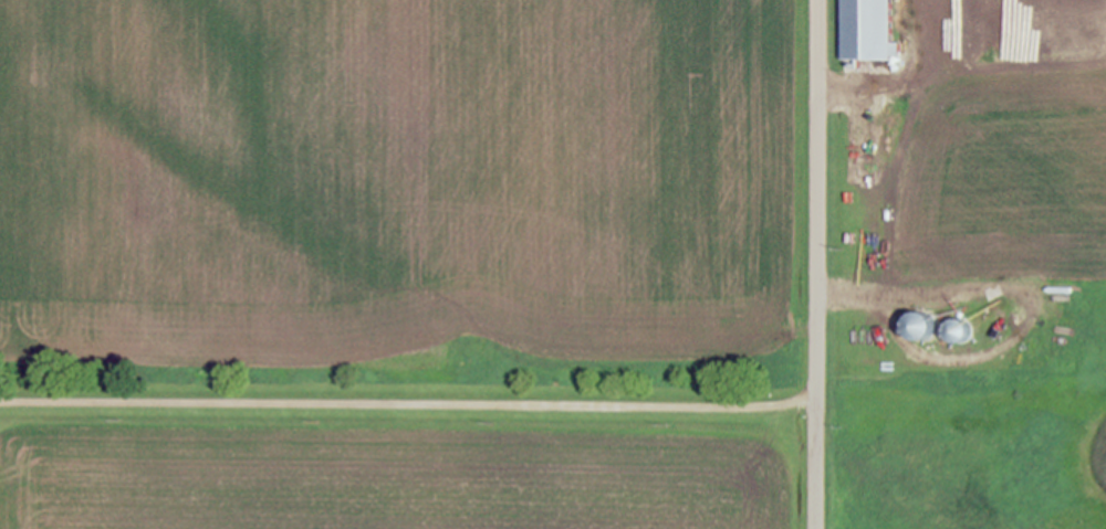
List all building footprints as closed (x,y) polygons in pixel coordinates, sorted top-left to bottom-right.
[(920,315),(921,315),(922,315),(924,315),(925,315),(926,316),(927,316),(928,317),(929,317),(930,318),(930,319),(931,320),(932,321),(932,322),(933,324),(933,325),(933,326),(933,327),(933,329),(933,330),(933,331),(932,332),(932,334),(931,335),(930,336),(930,337),(929,338),(928,338),(927,339),(926,339),(925,340),(924,340),(922,340),(921,340),(920,340),(919,340),(918,340),(917,340),(916,340),(915,339),(914,339),(914,338),(912,338),(911,337),(910,336),(910,335),(909,335),(909,334),(908,332),(908,331),(908,330),(908,329),(908,328),(908,327),(908,326),(908,325),(908,324),(909,322),(909,321),(910,320),(910,319),(911,318),(912,317),(914,317),(914,316),(915,316),(916,315),(917,315),(918,315),(919,315),(920,315)] [(958,320),(959,320),(960,320),(961,320),(961,321),(962,321),(963,321),(964,322),(966,322),(966,324),(967,325),(968,326),(968,327),(969,328),(969,329),(969,330),(969,331),(969,332),(969,334),(969,335),(969,336),(968,337),(968,338),(967,338),(967,339),(966,340),(964,341),(963,341),(962,342),(961,342),(960,343),(959,343),(958,343),(957,343),(956,343),(954,342),(953,342),(952,341),(951,341),(950,340),(949,339),(949,338),(948,338),(948,337),(947,336),(947,335),(947,334),(947,332),(947,331),(947,330),(947,329),(947,328),(948,327),(948,326),(949,325),(950,324),(951,322),(952,321),(953,321),(954,320),(956,320),(957,320),(958,320)]
